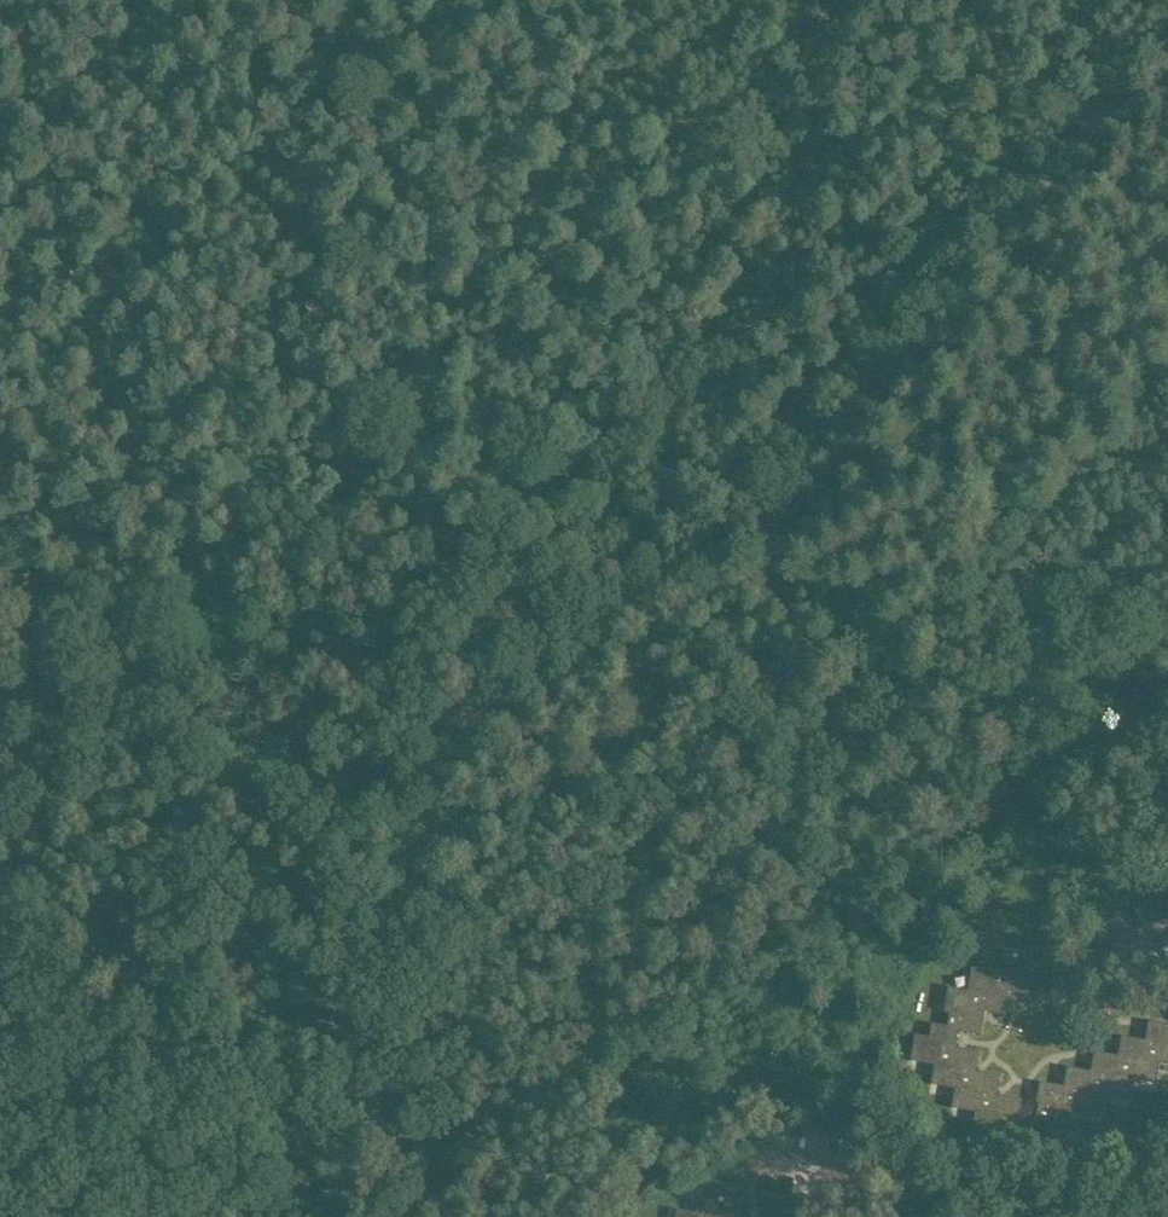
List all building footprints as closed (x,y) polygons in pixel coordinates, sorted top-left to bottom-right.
[(986,1011),(1006,1014),(1009,990),(1029,994),(1034,966),(1020,964),(1023,950),(997,946),(993,969),(973,966),(969,990),(949,986),(945,1011),(950,1012),(948,1025),(933,1023),(931,1036),(916,1034),(912,1060),(935,1064),(932,1084),(956,1088),(953,1107),(976,1111),(973,1131),(998,1135),(999,1130),(1013,1132),(1015,1118),(1018,1119),(1021,1098),(998,1094),(1001,1075),(977,1071),(980,1051),(957,1047),(959,1032),(982,1035),(986,1011)] [(1149,1020),(1146,1039),(1122,1035),(1119,1055),(1095,1051),(1092,1070),(1068,1066),(1065,1085),(1041,1081),(1037,1102),(1040,1103),(1037,1116),(1051,1118),(1050,1124),(1075,1129),(1079,1109),(1103,1113),(1106,1094),(1130,1098),(1133,1078),(1157,1083),(1160,1063),(1167,1064),(1167,1023),(1149,1020)]
